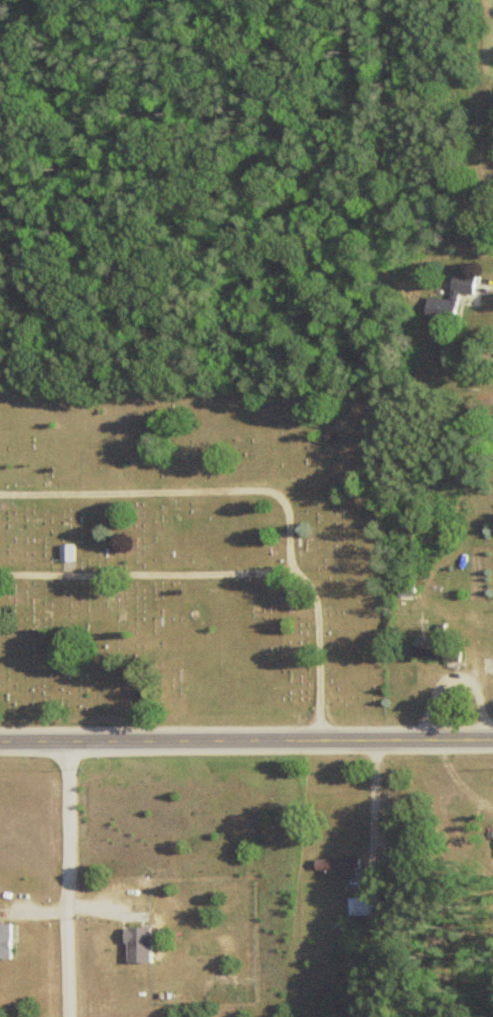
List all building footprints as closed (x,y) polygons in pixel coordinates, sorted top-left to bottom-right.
[(448,292),(470,296),(474,276),(451,272),(448,292)] [(451,300),(425,296),(421,318),(448,322),(451,300)] [(79,562),(79,544),(65,544),(65,562),(79,562)] [(414,587),(395,587),(395,596),(414,596),(414,587)] [(358,858),(313,858),(313,874),(358,874),(358,858)] [(348,915),(375,915),(375,897),(348,897),(348,915)] [(11,923),(0,923),(0,958),(11,958),(11,923)]
